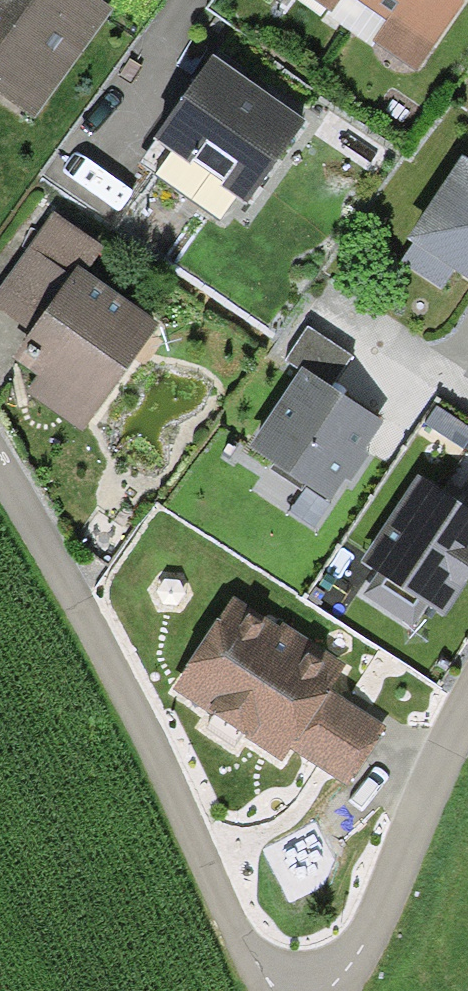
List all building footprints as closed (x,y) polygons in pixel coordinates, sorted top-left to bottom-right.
[(25,130),(111,10),(97,0),(0,0),(0,112),(25,130)] [(330,19),(344,0),(302,0),(330,19)] [(363,9),(370,0),(350,0),(363,9)] [(363,9),(384,24),(368,46),(414,78),(467,2),(467,0),(370,0),(363,9)] [(271,102),(211,60),(154,141),(246,205),(303,125),(271,102)] [(407,243),(412,245),(399,266),(440,293),(453,274),(467,284),(467,166),(461,162),(407,243)] [(48,216),(0,280),(0,321),(23,338),(5,362),(32,382),(20,399),(81,445),(162,337),(87,282),(105,258),(48,216)] [(302,374),(327,391),(350,356),(309,329),(286,364),(302,374)] [(302,374),(246,455),(332,515),(389,433),(327,391),(302,374)] [(421,427),(465,455),(467,450),(467,427),(435,406),(421,427)] [(451,503),(467,513),(467,477),(451,503)] [(363,566),(378,576),(365,596),(411,626),(424,606),(440,617),(467,575),(467,513),(451,503),(420,481),(363,566)] [(232,602),(170,697),(278,767),(292,746),(348,783),(385,726),(328,690),(340,672),(232,602)]
